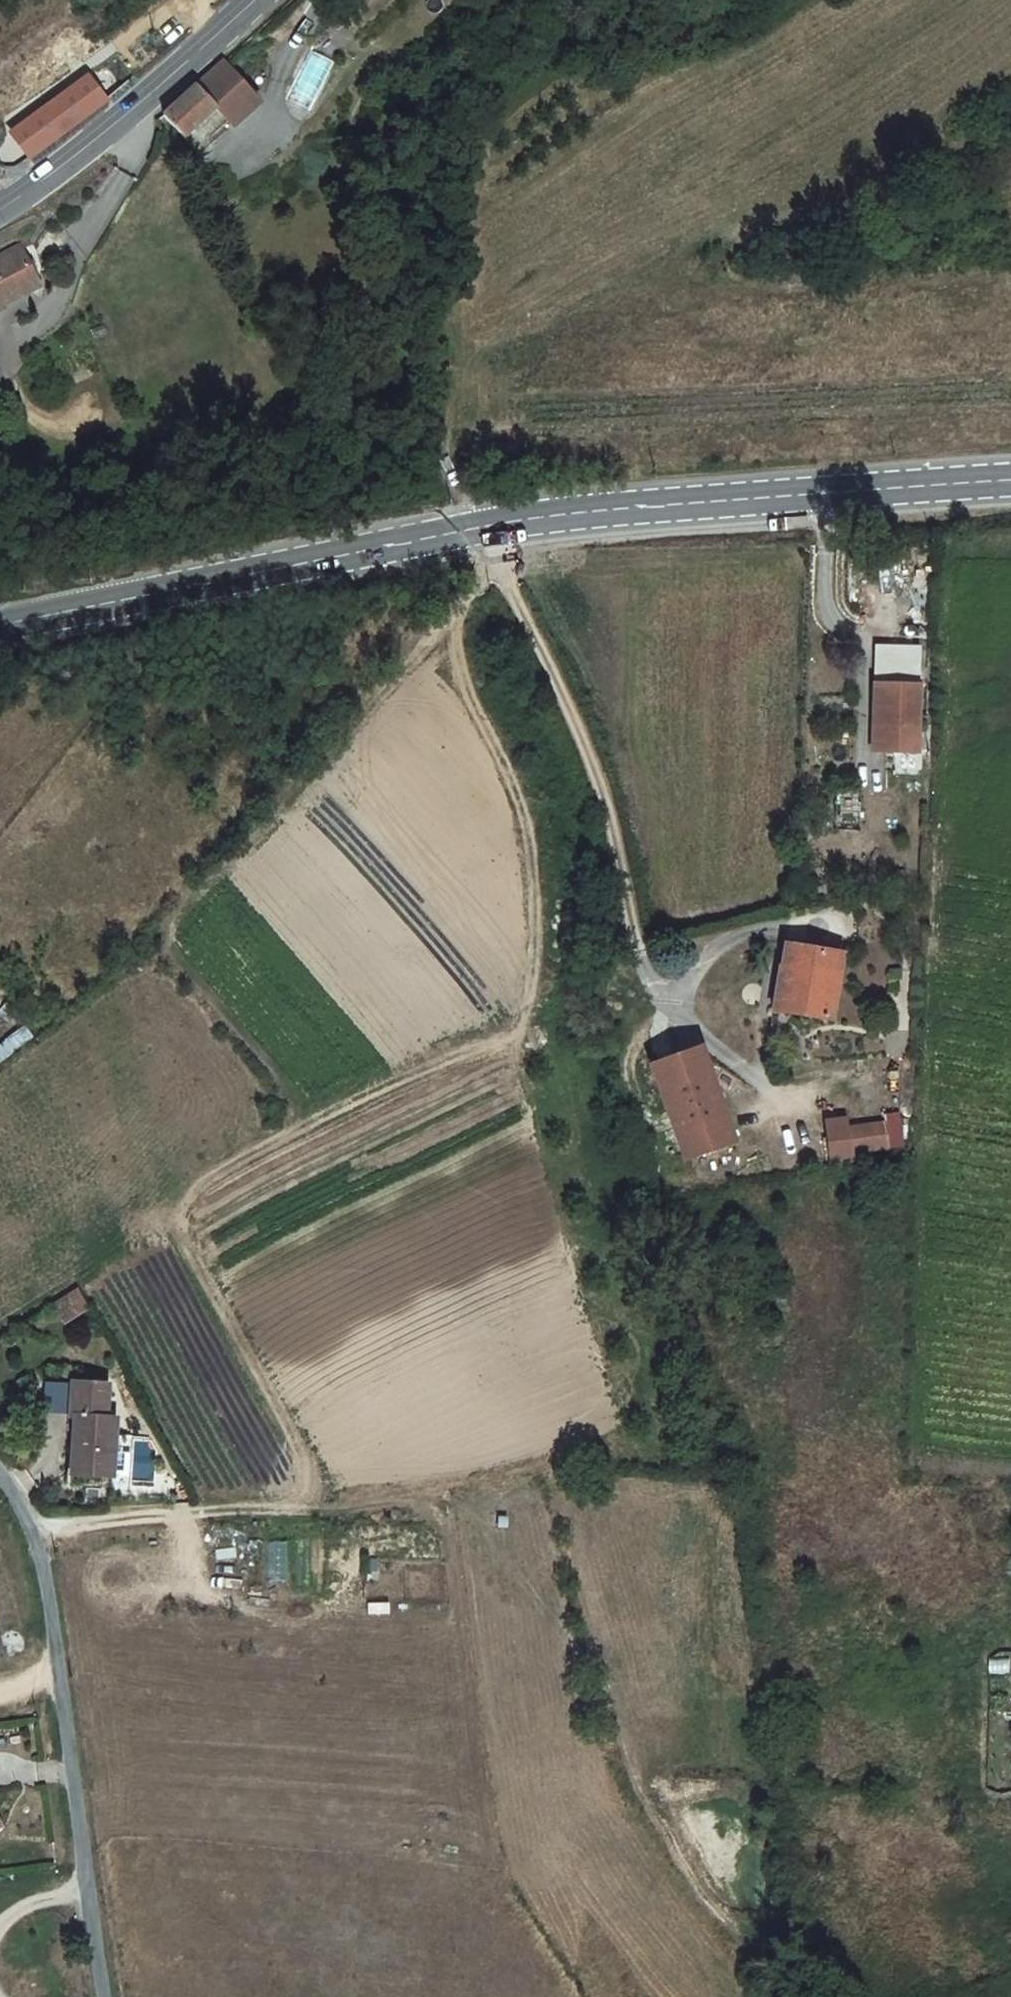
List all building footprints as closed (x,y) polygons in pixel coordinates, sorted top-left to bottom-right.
[(241,89),(221,67),(192,94),(176,107),(168,115),(160,121),(179,143),(189,155),(226,124),(215,112),(241,89)] [(10,135),(29,162),(47,148),(67,131),(85,119),(99,110),(107,103),(89,77),(10,135)] [(226,124),(189,155),(196,162),(226,135),(222,131),(226,127),(230,132),(257,108),(241,89),(215,112),(226,124)] [(20,251),(0,261),(0,312),(40,291),(20,251)] [(915,656),(881,654),(878,756),(912,756),(915,656)] [(792,947),(789,969),(797,971),(791,1010),(837,1018),(848,955),(792,947)] [(797,971),(789,969),(781,968),(774,1008),(791,1010),(797,971)] [(704,1049),(655,1068),(694,1159),(743,1141),(704,1049)] [(889,1122),(848,1128),(851,1154),(893,1148),(889,1122)] [(64,1324),(90,1310),(79,1288),(52,1302),(64,1324)] [(105,1381),(69,1381),(68,1415),(76,1417),(74,1471),(114,1474),(115,1416),(105,1416),(105,1381)]
